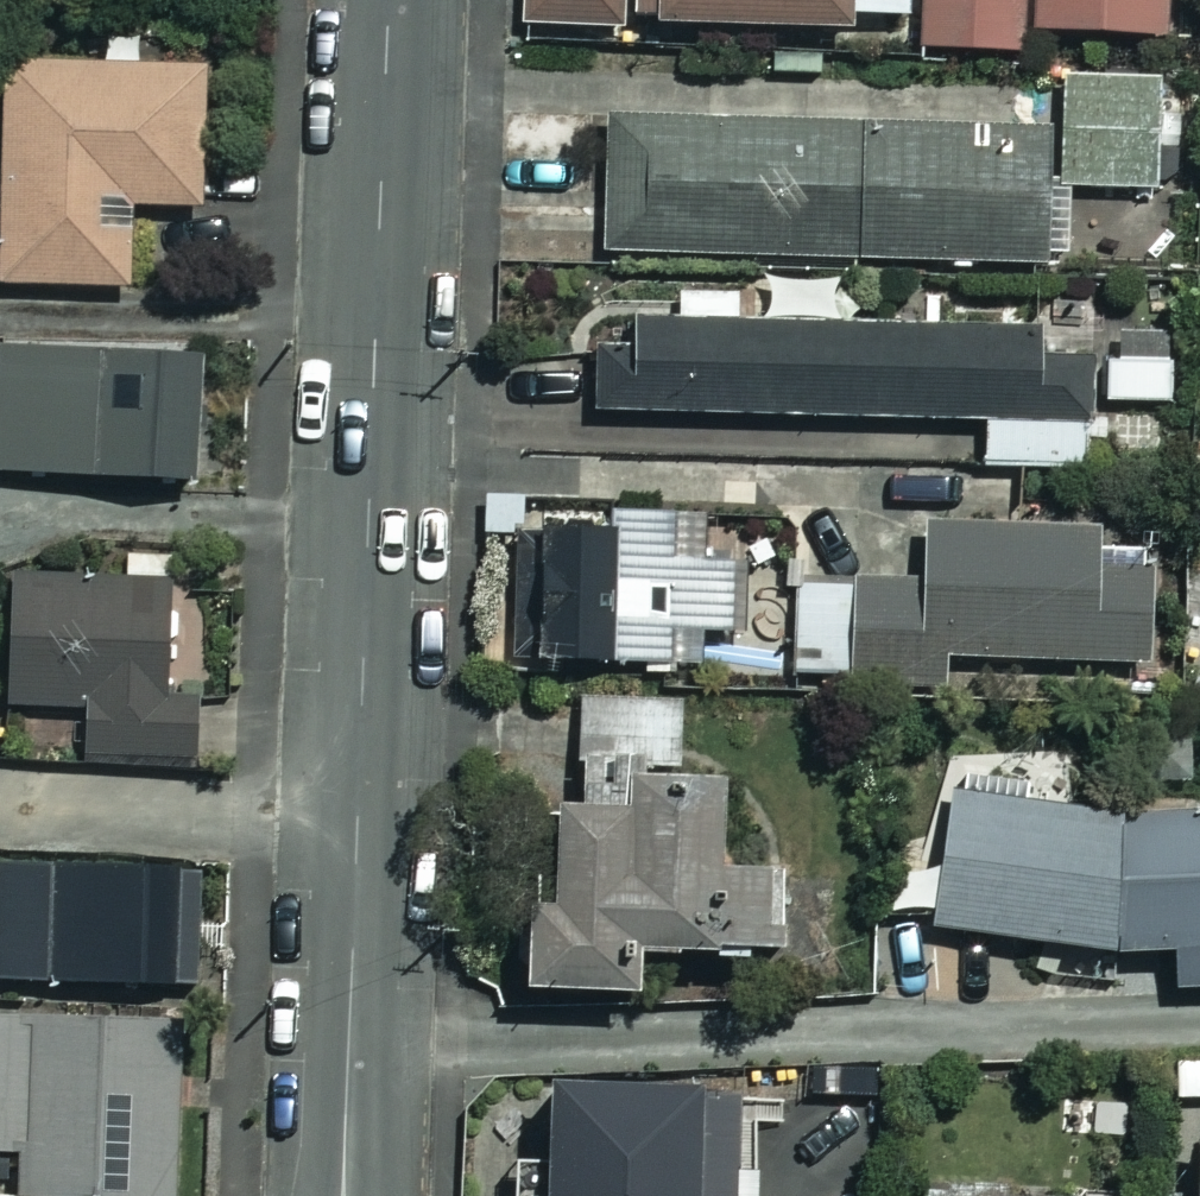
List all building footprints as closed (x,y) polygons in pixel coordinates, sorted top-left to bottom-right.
[(524,25),(914,28),(914,0),(524,0),(524,25)] [(1026,0),(928,0),(927,49),(1026,51),(1026,0)] [(1042,33),(1175,35),(1176,0),(1043,0),(1042,33)] [(202,207),(207,71),(9,64),(1,284),(130,289),(133,205),(202,207)] [(1159,80),(1066,81),(1067,190),(1159,190),(1159,80)] [(1052,134),(609,120),(605,253),(1049,266),(1052,134)] [(1096,330),(596,322),(595,416),(989,422),(988,468),(1094,470),(1096,330)] [(0,349),(0,472),(198,481),(203,357),(0,349)] [(1176,362),(1112,359),(1110,402),(1175,404),(1176,362)] [(692,559),(694,531),(511,521),(504,658),(779,672),(786,538),(743,536),(742,562),(692,559)] [(1096,533),(928,528),(926,589),(803,585),(800,680),(947,685),(948,659),(1149,666),(1153,563),(1095,561),(1096,533)] [(169,584),(16,579),(12,705),(91,708),(89,763),(195,766),(198,697),(165,696),(169,584)] [(684,699),(585,699),(584,807),(562,806),(562,905),(531,904),(530,990),(644,991),(644,953),(779,954),(780,871),(724,870),(725,775),(683,775),(684,699)] [(1125,951),(1126,815),(958,792),(944,925),(1125,951)] [(1125,951),(1199,951),(1199,815),(1126,815),(1125,951)] [(0,859),(0,981),(175,985),(178,863),(0,859)] [(36,1166),(35,1195),(209,1195),(211,1092),(111,1090),(113,1035),(0,1032),(0,1165),(36,1166)] [(1180,1061),(1180,1107),(1199,1107),(1199,1061),(1180,1061)] [(555,1083),(552,1160),(519,1159),(517,1195),(741,1195),(745,1091),(555,1083)]
